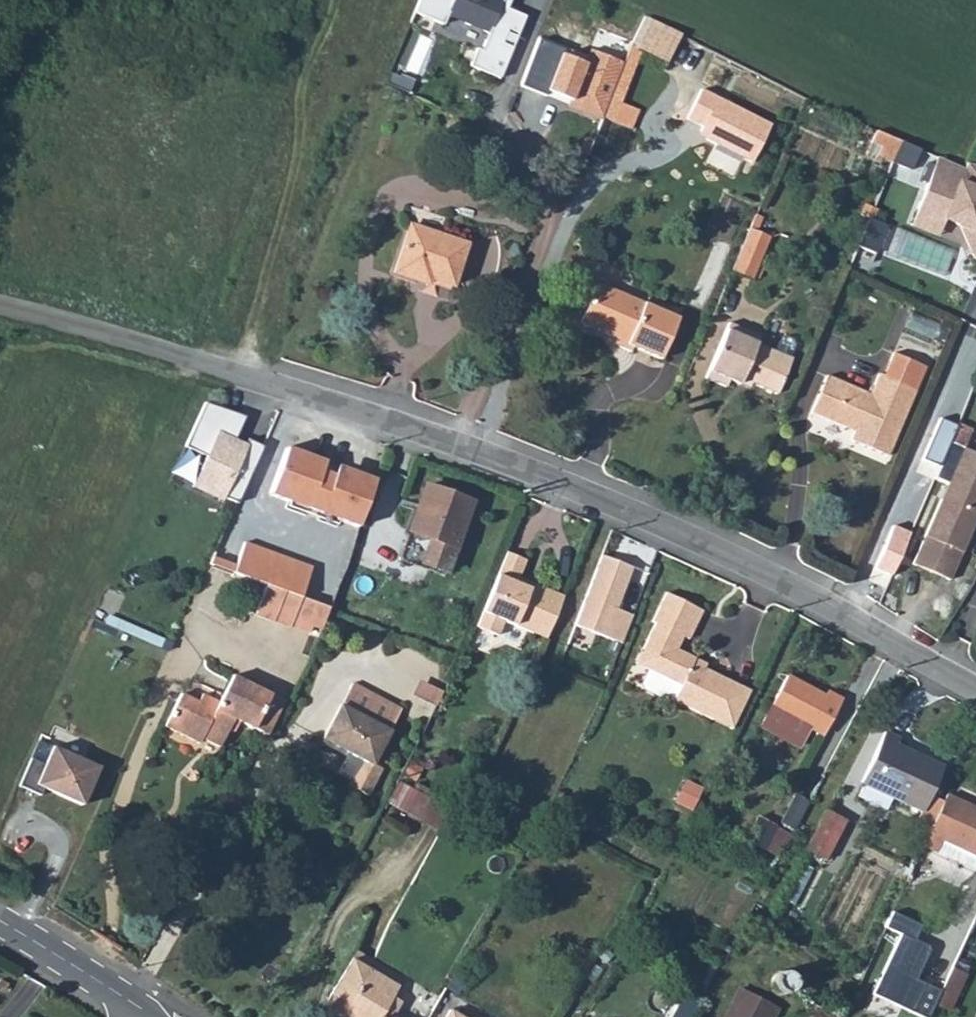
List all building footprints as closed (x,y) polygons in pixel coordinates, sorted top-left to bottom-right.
[(415,13),(443,25),(447,16),(489,33),(482,51),(477,49),(470,67),(500,79),(513,48),(502,43),(507,29),(519,34),(526,16),(507,9),(511,0),(421,0),(415,13)] [(680,36),(642,16),(630,44),(642,50),(666,62),(680,36)] [(614,82),(600,115),(612,120),(642,50),(630,44),(614,82)] [(614,82),(582,69),(567,105),(599,119),(600,115),(614,82)] [(901,143),(874,131),(865,153),(875,158),(876,155),(892,162),(895,156),(901,143)] [(914,149),(901,143),(895,156),(909,161),(914,149)] [(935,157),(926,181),(935,185),(941,169),(960,176),(962,169),(935,157)] [(962,169),(960,176),(941,169),(935,185),(926,181),(916,208),(943,219),(960,225),(970,260),(975,258),(975,164),(966,161),(962,169)] [(878,209),(861,202),(856,212),(873,220),(878,209)] [(937,235),(943,219),(916,208),(910,225),(937,235)] [(757,212),(750,227),(757,230),(764,215),(757,212)] [(409,223),(392,272),(427,285),(430,279),(453,287),(467,243),(409,223)] [(750,227),(732,270),(752,277),(770,236),(757,230),(750,227)] [(580,320),(615,336),(623,340),(620,346),(628,351),(631,346),(659,359),(678,316),(597,282),(580,320)] [(728,380),(738,384),(741,377),(751,382),(775,393),(794,350),(794,341),(788,336),(780,339),(776,349),(755,340),(758,335),(727,322),(703,377),(724,386),(728,380)] [(615,336),(611,343),(620,346),(623,340),(615,336)] [(827,373),(810,410),(852,431),(849,438),(886,455),(926,365),(893,350),(883,373),(878,371),(869,391),(827,373)] [(741,377),(738,384),(747,388),(751,382),(741,377)] [(244,416),(203,402),(183,447),(204,456),(191,487),(219,500),(221,496),(235,503),(261,445),(246,439),(243,445),(233,440),(244,416)] [(934,477),(948,484),(952,486),(945,501),(941,499),(912,563),(948,579),(975,518),(975,452),(950,440),(934,477)] [(315,457),(286,447),(269,494),(289,501),(290,497),(308,503),(306,508),(321,513),(322,508),(340,515),(339,519),(358,526),(375,479),(346,468),(333,475),(321,470),(315,457)] [(952,486),(948,484),(941,499),(945,501),(952,486)] [(426,485),(410,530),(455,546),(471,501),(426,485)] [(290,497),(289,501),(306,508),(308,503),(290,497)] [(321,513),(339,519),(340,515),(322,508),(321,513)] [(410,530),(400,559),(445,575),(455,546),(410,530)] [(245,543),(234,573),(267,584),(302,597),(313,567),(245,543)] [(535,633),(552,591),(540,586),(538,591),(529,587),(531,582),(518,576),(525,559),(505,550),(475,625),(497,634),(503,619),(535,633)] [(636,566),(600,553),(572,627),(623,646),(633,618),(619,613),(636,566)] [(531,582),(529,587),(538,591),(540,586),(531,582)] [(267,584),(257,613),(292,626),(302,597),(267,584)] [(552,591),(535,633),(546,637),(562,595),(552,591)] [(703,610),(667,592),(653,621),(656,623),(644,648),(656,653),(648,669),(681,685),(674,700),(712,719),(731,681),(704,668),(693,663),(696,658),(676,649),(683,636),(689,639),(703,610)] [(656,653),(644,648),(636,663),(648,669),(656,653)] [(707,664),(696,658),(693,663),(704,668),(707,664)] [(181,693),(164,726),(197,743),(200,738),(218,747),(227,730),(231,732),(237,722),(265,735),(284,700),(231,674),(217,701),(201,693),(198,701),(181,693)] [(825,693),(786,674),(759,725),(799,746),(808,728),(823,736),(843,698),(827,689),(825,693)] [(353,681),(341,703),(389,730),(402,707),(353,681)] [(731,681),(712,719),(733,729),(751,691),(731,681)] [(389,730),(341,703),(340,703),(321,739),(347,752),(336,773),(350,780),(347,785),(366,795),(379,768),(372,764),(391,731),(389,730)] [(917,817),(933,825),(943,802),(928,794),(942,765),(896,744),(899,737),(885,731),(860,783),(863,785),(858,796),(884,809),(890,798),(920,812),(917,817)] [(40,762),(26,756),(14,783),(35,792),(39,785),(77,802),(94,765),(48,744),(40,762)] [(703,789),(683,779),(673,800),(693,809),(703,789)] [(922,847),(936,853),(942,841),(975,858),(975,808),(947,794),(943,802),(933,825),(922,847)] [(783,822),(795,829),(809,802),(796,796),(783,822)] [(827,810),(806,850),(825,859),(846,821),(827,810)] [(936,853),(975,871),(975,868),(975,858),(942,841),(936,853)] [(940,995),(917,983),(931,951),(916,942),(923,927),(894,915),(885,929),(902,938),(874,998),(914,1016),(929,1016),(940,995)] [(394,1012),(401,999),(392,993),(403,976),(358,947),(322,1007),(338,1016),(402,1016),(394,1012)] [(954,974),(938,1008),(950,1013),(966,979),(954,974)] [(779,1005),(741,985),(724,1016),(773,1016),(779,1005)] [(451,1008),(445,1016),(467,1016),(451,1008)] [(811,1008),(807,1016),(831,1016),(811,1008)]
